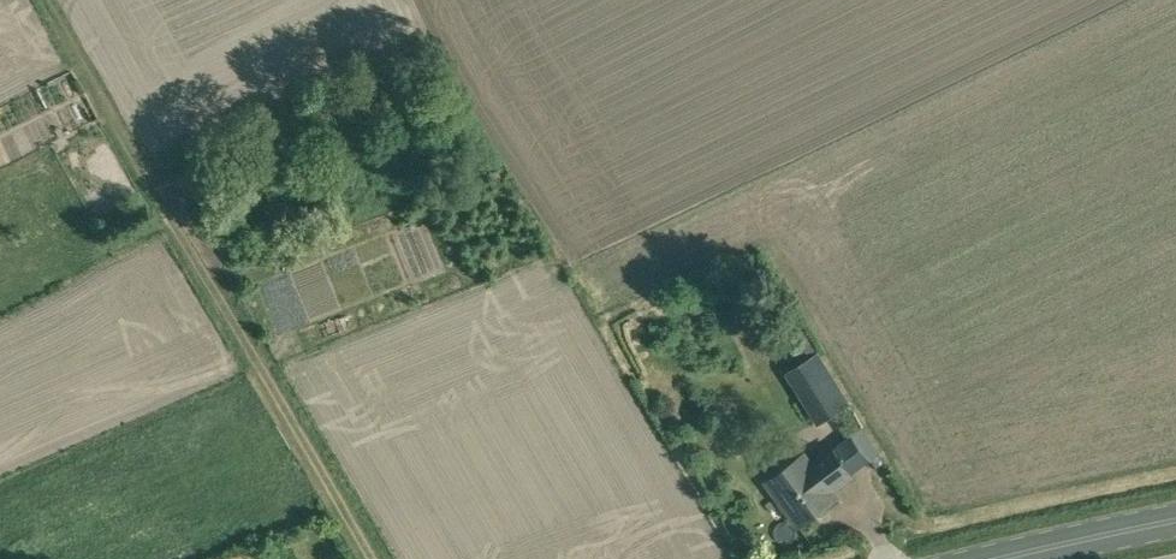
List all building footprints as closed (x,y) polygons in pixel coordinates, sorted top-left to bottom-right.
[(784,373),(818,425),(851,403),(818,351),(784,373)] [(855,476),(831,443),(809,459),(807,456),(767,486),(797,527),(838,497),(834,492),(855,476)]
